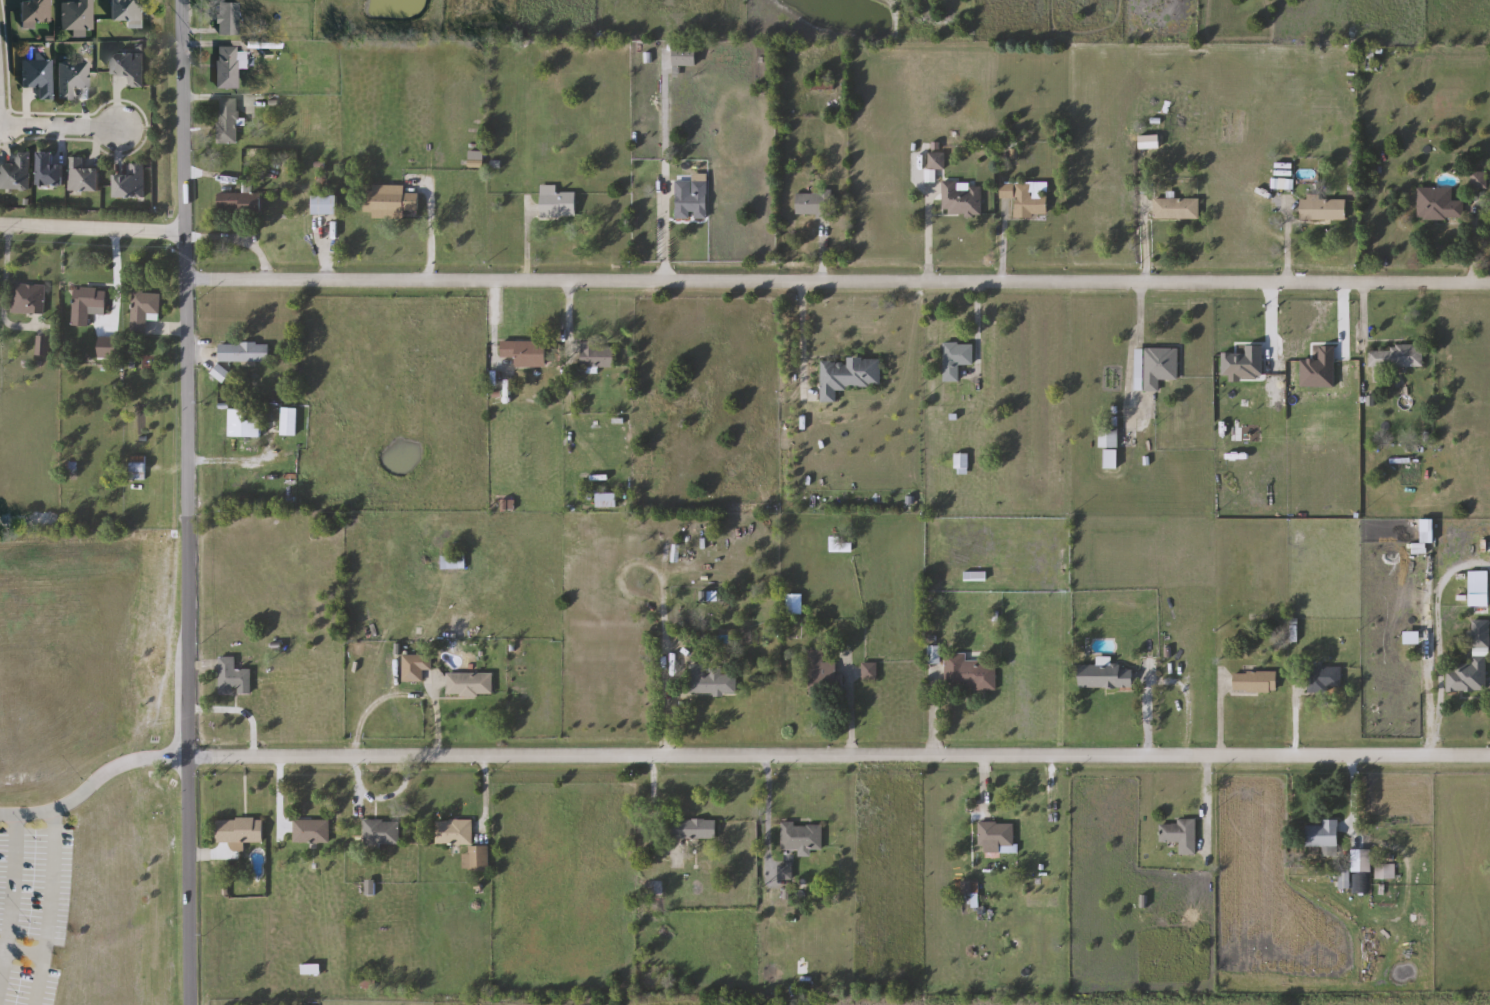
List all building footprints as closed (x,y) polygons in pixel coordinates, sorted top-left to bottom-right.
[(21,22),(21,0),(51,0),(51,22),(21,22)] [(79,1),(79,0),(94,0),(94,30),(63,30),(63,1),(79,1)] [(112,20),(112,0),(142,0),(142,28),(129,28),(129,20),(112,20)] [(239,34),(219,34),(219,2),(239,2),(239,34)] [(218,89),(218,46),(239,46),(239,89),(218,89)] [(697,66),(675,66),(675,48),(697,48),(697,66)] [(145,88),(129,88),(129,76),(114,76),(114,53),(145,53),(145,88)] [(54,100),(40,101),(39,87),(24,87),(23,59),(53,59),(54,100)] [(90,87),(74,87),(74,100),(60,100),(60,62),(90,62),(90,87)] [(238,145),(219,145),(219,99),(238,99),(238,145)] [(484,167),(470,168),(470,152),(484,152),(484,167)] [(30,153),(30,190),(2,190),(2,164),(16,164),(16,153),(30,153)] [(64,165),(64,186),(39,186),(39,153),(54,153),(54,165),(64,165)] [(945,169),(930,169),(930,154),(945,154),(945,169)] [(100,169),(100,192),(71,192),(71,158),(85,158),(85,169),(100,169)] [(115,198),(115,175),(131,175),(131,164),(145,164),(145,198),(115,198)] [(708,176),(708,219),(677,219),(677,176),(708,176)] [(944,182),(960,182),(960,188),(982,188),(982,215),(944,215),(944,182)] [(405,220),(374,219),(374,185),(405,186),(405,194),(419,194),(419,211),(405,211),(405,220)] [(1016,197),(1004,197),(1004,185),(1032,185),(1032,196),(1048,196),(1048,217),(1016,217),(1016,197)] [(557,186),(557,192),(576,192),(576,218),(541,218),(541,186),(557,186)] [(1454,188),(1454,202),(1464,202),(1464,220),(1418,220),(1418,188),(1454,188)] [(239,215),(239,210),(219,210),(219,194),(263,194),(263,215),(239,215)] [(798,194),(832,194),(832,216),(798,216),(798,194)] [(337,215),(313,215),(313,196),(337,196),(337,215)] [(1200,219),(1155,219),(1155,200),(1200,200),(1200,219)] [(1301,221),(1301,200),(1347,200),(1347,221),(1301,221)] [(13,313),(14,285),(46,285),(46,314),(13,313)] [(76,288),(107,290),(106,314),(91,314),(90,327),(74,326),(76,288)] [(148,334),(132,334),(133,292),(162,293),(161,315),(148,315),(148,334)] [(50,337),(50,355),(38,355),(38,337),(50,337)] [(516,368),(516,358),(502,358),(502,342),(547,342),(547,368),(516,368)] [(615,343),(615,368),(582,368),(582,343),(615,343)] [(975,364),(960,364),(960,382),(944,382),(944,343),(975,343),(975,364)] [(220,344),(270,344),(270,362),(220,362),(220,344)] [(1424,368),(1370,368),(1370,347),(1423,347),(1424,368)] [(1160,391),(1137,391),(1137,349),(1179,349),(1179,380),(1160,380),(1160,391)] [(881,359),(881,387),(838,387),(838,402),(822,402),(822,361),(848,361),(848,358),(881,359)] [(262,410),(262,437),(230,437),(230,410),(262,410)] [(292,412),(292,435),(283,435),(283,412),(292,412)] [(1119,428),(1119,448),(1100,448),(1100,428),(1119,428)] [(957,454),(968,454),(968,474),(957,474),(957,454)] [(131,480),(131,456),(147,456),(147,480),(131,480)] [(619,494),(619,507),(598,507),(598,494),(619,494)] [(443,569),(443,556),(460,556),(460,569),(443,569)] [(787,614),(787,594),(803,594),(803,614),(787,614)] [(1489,620),(1488,692),(1447,691),(1447,670),(1455,670),(1455,664),(1473,664),(1474,620),(1489,620)] [(811,694),(809,652),(824,651),(825,662),(837,662),(838,693),(811,694)] [(969,690),(968,683),(946,684),(946,653),(967,653),(967,660),(986,660),(986,665),(997,665),(997,690),(969,690)] [(432,670),(423,670),(423,681),(404,681),(404,655),(432,655),(432,670)] [(220,658),(238,658),(238,669),(252,669),(252,694),(220,694),(220,658)] [(738,694),(691,694),(691,664),(708,664),(708,675),(738,675),(738,694)] [(1309,667),(1342,667),(1342,691),(1309,691),(1309,667)] [(1277,672),(1278,692),(1234,692),(1234,672),(1277,672)] [(494,696),(448,696),(448,673),(494,673),(494,696)] [(217,842),(218,819),(265,819),(264,843),(217,842)] [(331,820),(331,843),(294,843),(294,820),(331,820)] [(717,839),(674,839),(674,820),(717,820),(717,839)] [(1161,825),(1179,825),(1179,820),(1196,820),(1196,855),(1180,855),(1180,843),(1161,843),(1161,825)] [(400,845),(365,845),(365,821),(400,821),(400,845)] [(1339,821),(1339,847),(1307,847),(1307,827),(1324,827),(1324,821),(1339,821)] [(823,851),(782,851),(782,824),(823,824),(823,851)] [(986,847),(979,847),(979,824),(1015,824),(1015,847),(999,847),(999,854),(986,854),(986,847)] [(1340,866),(1352,866),(1353,850),(1372,850),(1372,874),(1352,873),(1352,890),(1339,889),(1340,866)] [(779,865),(793,865),(793,880),(779,880),(779,865)] [(1376,880),(1376,865),(1396,865),(1396,880),(1376,880)] [(641,881),(664,881),(664,895),(641,895),(641,881)]
